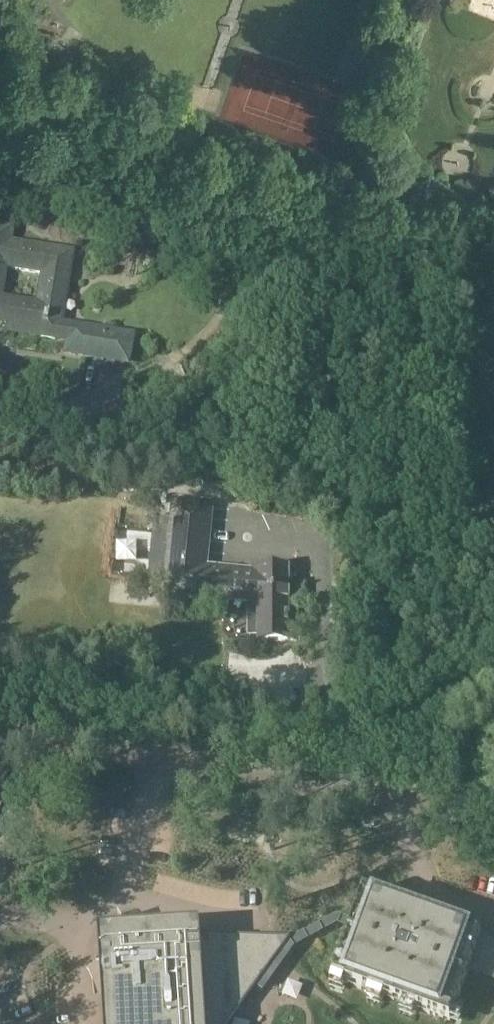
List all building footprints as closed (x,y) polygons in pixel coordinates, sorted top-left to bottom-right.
[(340,67),(373,78),(383,52),(370,47),(371,45),(353,39),(350,47),(347,46),(340,67)] [(5,327),(3,334),(64,343),(62,356),(102,363),(129,367),(135,334),(62,322),(67,295),(74,251),(14,240),(16,226),(0,224),(0,326),(5,327)] [(164,597),(248,604),(259,605),(259,638),(259,643),(289,643),(299,643),(300,621),(298,621),(298,606),(290,606),(290,567),(251,567),(251,570),(224,567),(209,565),(215,505),(173,501),(171,519),(166,578),(164,597)] [(333,979),(345,983),(346,984),(368,992),(370,992),(382,997),(384,997),(403,1004),(416,1009),(450,1021),(458,1023),(459,1023),(464,1011),(455,1008),(468,972),(493,981),(493,940),(465,930),(452,925),(437,920),(423,915),(390,903),(376,898),(364,893),(359,906),(352,924),(333,979)] [(105,1023),(230,1023),(247,1001),(255,989),(291,940),(201,937),(201,927),(178,928),(99,933),(105,1023)]
